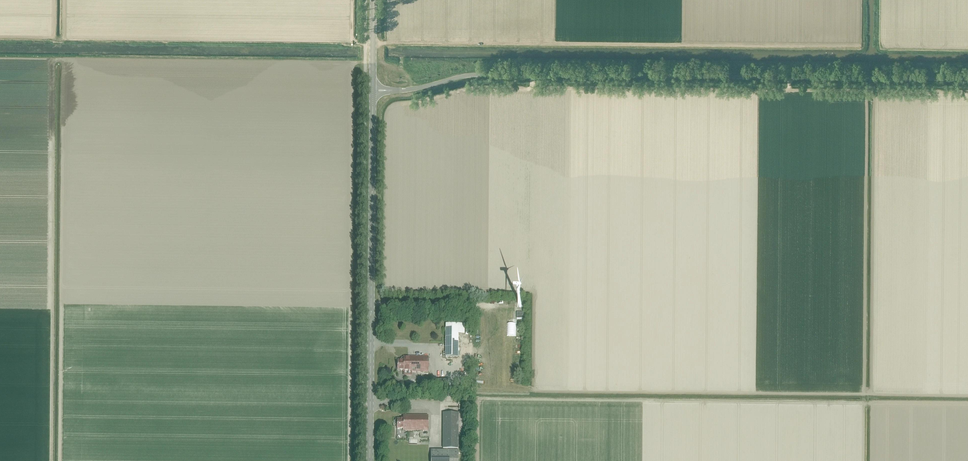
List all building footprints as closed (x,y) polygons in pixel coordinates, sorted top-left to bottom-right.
[(458,357),(458,324),(445,324),(445,357),(458,357)] [(428,372),(428,357),(403,357),(403,361),(397,361),(397,370),(403,370),(403,372),(428,372)] [(458,414),(443,413),(443,449),(444,449),(444,451),(430,451),(430,460),(458,460),(458,451),(448,451),(448,449),(458,449),(458,434),(464,434),(464,414),(458,414)] [(395,425),(397,425),(397,429),(403,429),(403,431),(428,431),(428,415),(403,415),(403,419),(395,419),(395,425)]
